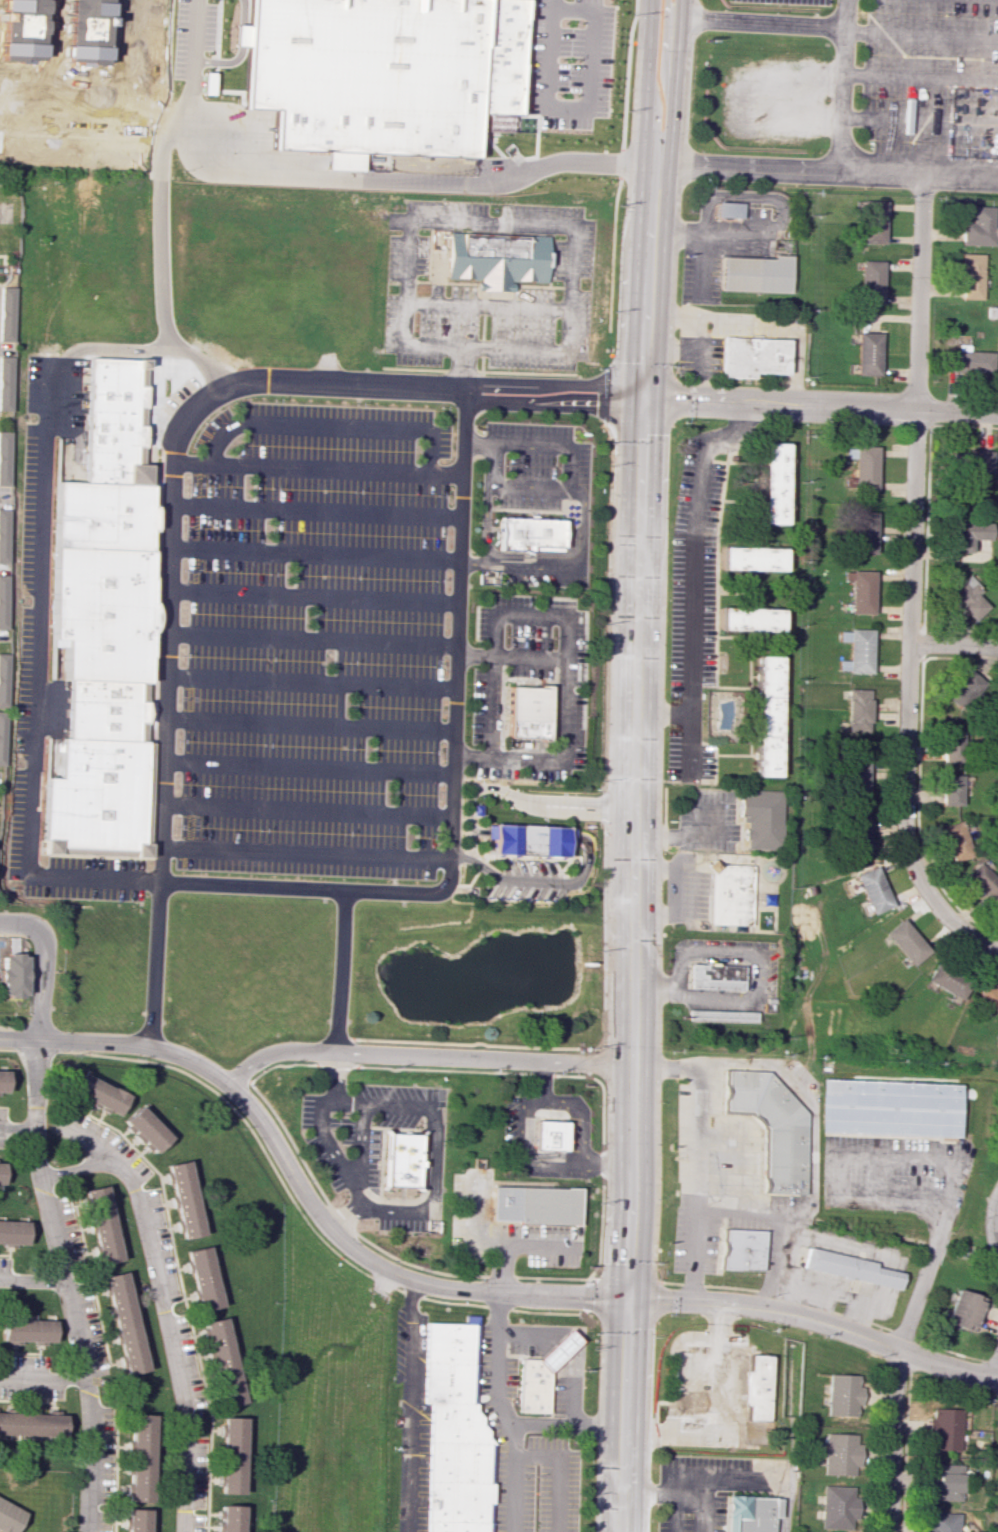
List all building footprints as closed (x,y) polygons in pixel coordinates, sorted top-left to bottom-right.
[(4,19),(0,19),(1,13),(4,13),(4,10),(3,10),(3,8),(4,8),(5,0),(38,0),(42,0),(42,1),(40,1),(39,10),(42,10),(42,11),(39,11),(39,21),(42,21),(42,23),(39,22),(38,30),(41,30),(41,33),(37,32),(36,44),(39,44),(39,46),(38,46),(38,53),(40,53),(39,57),(37,57),(37,59),(29,59),(29,61),(26,61),(27,55),(18,54),(18,61),(2,60),(2,54),(1,54),(1,52),(2,52),(3,44),(1,44),(1,42),(5,42),(5,31),(4,30),(4,19)] [(72,1),(72,0),(103,0),(103,2),(107,2),(106,5),(105,5),(104,11),(107,12),(107,18),(108,18),(108,25),(104,25),(103,36),(101,36),(101,46),(104,47),(104,49),(102,49),(102,57),(104,57),(103,65),(85,64),(85,58),(78,58),(78,64),(75,64),(75,61),(67,61),(67,58),(65,58),(65,55),(67,55),(67,47),(66,47),(66,44),(69,45),(69,34),(65,34),(65,32),(68,32),(68,24),(66,24),(66,22),(69,22),(69,13),(67,13),(67,11),(69,11),(70,2),(67,2),(67,1),(72,1)] [(274,150),(328,152),(328,169),(364,170),(365,153),(478,158),(480,113),(483,33),(485,0),(248,0),(245,92),(244,109),(276,110),(274,150)] [(483,33),(522,34),(522,0),(485,0),(483,33)] [(480,113),(482,113),(490,114),(514,115),(519,115),(522,34),(483,33),(480,113)] [(205,72),(215,72),(214,94),(204,94),(205,72)] [(513,131),(489,130),(490,114),(514,115),(513,131)] [(884,243),(885,201),(862,200),(861,243),(884,243)] [(738,220),(739,206),(714,205),(713,219),(738,220)] [(993,206),(973,206),(972,223),(962,222),(961,245),(994,245),(994,238),(997,238),(997,227),(993,227),(993,206)] [(449,231),(548,235),(547,282),(533,282),(533,280),(519,280),(519,281),(513,281),(513,287),(513,291),(478,290),(478,285),(478,279),(471,279),(472,277),(458,277),(458,279),(447,278),(449,231)] [(961,299),(982,299),(982,254),(961,254),(961,299)] [(723,257),(770,258),(770,255),(787,256),(785,292),(722,289),(723,257)] [(882,304),(882,261),(861,261),(860,303),(882,304)] [(2,287),(0,341),(15,341),(17,288),(2,287)] [(856,374),(879,375),(880,333),(857,332),(856,374)] [(720,377),(752,378),(753,373),(786,374),(787,339),(721,337),(720,377)] [(993,352),(967,351),(967,348),(950,348),(949,373),(992,374),(993,352)] [(13,411),(15,357),(0,356),(0,410),(13,411)] [(138,484),(142,359),(95,357),(91,482),(138,484)] [(10,485),(12,431),(0,431),(0,485),(10,485)] [(783,524),(785,443),(763,443),(761,523),(783,524)] [(877,446),(845,446),(844,457),(854,457),(854,488),(876,488),(877,446)] [(991,452),(959,451),(958,471),(991,472),(991,452)] [(141,549),(144,484),(138,484),(91,482),(64,480),(62,545),(141,549)] [(7,562),(9,509),(0,509),(0,562),(7,562)] [(875,554),(876,512),(853,512),(853,553),(875,554)] [(500,516),(565,519),(564,547),(532,546),(532,551),(499,550),(500,516)] [(990,523),(952,522),(951,552),(971,553),(971,539),(989,540),(990,523)] [(132,682),(135,682),(141,549),(62,545),(57,637),(71,638),(69,678),(72,678),(132,682)] [(721,569),(782,570),(782,548),(722,547),(721,569)] [(849,613),(873,614),(873,571),(843,570),(843,580),(850,580),(849,613)] [(977,595),(982,590),(967,575),(948,596),(975,622),(989,607),(977,595)] [(780,609),(720,607),(719,629),(780,631),(780,609)] [(872,630),(840,629),(839,641),(849,641),(848,660),(838,660),(838,672),(870,673),(872,630)] [(51,656),(50,680),(61,680),(62,656),(51,656)] [(779,657),(756,656),(753,776),(776,777),(779,657)] [(983,680),(966,669),(946,700),(963,711),(983,680)] [(128,740),(132,682),(72,678),(70,738),(128,740)] [(506,737),(539,738),(539,741),(545,741),(547,685),(536,685),(536,687),(508,686),(506,737)] [(870,732),(870,689),(848,689),(847,732),(870,732)] [(963,761),(963,731),(942,731),(942,761),(963,761)] [(50,776),(48,846),(132,850),(137,741),(128,740),(70,738),(64,737),(63,777),(50,776)] [(847,790),(868,790),(868,755),(848,755),(847,790)] [(942,805),(962,805),(961,775),(941,775),(942,805)] [(743,849),(779,849),(780,791),(738,790),(738,822),(744,822),(743,849)] [(478,815),(479,805),(471,804),(471,815),(478,815)] [(867,850),(867,811),(848,812),(849,850),(867,850)] [(941,826),(952,862),(972,856),(960,820),(941,826)] [(491,824),(565,827),(565,829),(572,829),(572,835),(572,842),(564,841),(564,857),(483,853),(483,847),(491,847),(491,839),(484,839),(484,830),(485,825),(491,826),(491,824)] [(979,861),(963,876),(989,902),(997,893),(997,881),(979,861)] [(747,925),(750,865),(709,863),(706,923),(747,925)] [(871,914),(893,905),(876,866),(855,875),(871,914)] [(913,965),(930,950),(901,919),(884,934),(913,965)] [(1,982),(0,982),(0,968),(1,968),(1,956),(6,956),(6,953),(20,953),(20,955),(24,955),(24,994),(19,994),(19,997),(6,997),(6,994),(1,994),(1,982)] [(688,963),(740,965),(739,987),(688,986),(688,963)] [(957,1005),(969,979),(934,964),(926,982),(951,993),(948,1001),(957,1005)] [(980,986),(977,1007),(997,1010),(997,989),(980,986)] [(755,1021),(755,1011),(685,1010),(685,1020),(755,1021)] [(764,1072),(723,1069),(721,1109),(745,1110),(764,1072)] [(802,1113),(764,1072),(745,1110),(761,1126),(802,1113)] [(127,1094),(80,1073),(71,1093),(117,1115),(127,1094)] [(820,1079),(955,1085),(953,1136),(818,1130),(820,1079)] [(141,1144),(144,1142),(154,1152),(169,1138),(139,1105),(121,1122),(141,1144)] [(797,1192),(802,1113),(761,1126),(758,1191),(797,1192)] [(535,1120),(565,1121),(563,1150),(534,1149),(535,1120)] [(385,1185),(387,1133),(418,1135),(417,1160),(420,1160),(420,1167),(417,1167),(416,1187),(385,1185)] [(179,1239),(201,1235),(188,1160),(166,1164),(179,1239)] [(83,1189),(98,1264),(119,1260),(104,1185),(83,1189)] [(492,1187),(491,1221),(578,1224),(579,1190),(492,1187)] [(0,1221),(0,1244),(26,1245),(26,1221),(0,1221)] [(727,1229),(760,1230),(758,1268),(725,1267),(727,1229)] [(184,1251),(198,1311),(220,1306),(206,1246),(184,1251)] [(802,1248),(867,1264),(867,1268),(896,1275),(893,1289),(798,1266),(802,1248)] [(103,1275),(124,1375),(145,1370),(124,1271),(103,1275)] [(971,1332),(982,1297),(953,1289),(943,1323),(971,1332)] [(204,1321),(219,1407),(241,1403),(225,1317),(204,1321)] [(54,1320),(2,1319),(2,1341),(53,1342),(54,1320)] [(474,1364),(476,1324),(429,1322),(428,1362),(474,1364)] [(571,1331),(582,1342),(568,1356),(553,1370),(545,1362),(542,1359),(560,1341),(571,1331)] [(766,1356),(765,1420),(745,1419),(745,1404),(741,1404),(742,1371),(747,1371),(747,1355),(766,1356)] [(553,1370),(551,1414),(520,1413),(523,1360),(545,1362),(553,1370)] [(472,1404),(474,1364),(428,1362),(426,1401),(433,1402),(472,1404)] [(492,1444),(495,1444),(489,1436),(490,1430),(483,1423),(484,1417),(478,1409),(478,1404),(472,1404),(433,1402),(432,1442),(492,1444)] [(960,1450),(961,1409),(932,1408),(931,1418),(927,1418),(926,1439),(930,1439),(930,1449),(960,1450)] [(64,1437),(65,1414),(0,1412),(0,1435),(64,1437)] [(151,1502),(153,1415),(130,1414),(128,1501),(151,1502)] [(243,1418),(221,1417),(219,1494),(241,1494),(243,1418)] [(855,1434),(824,1433),(822,1475),(854,1476),(854,1465),(859,1465),(859,1444),(855,1444),(855,1434)] [(490,1483),(492,1444),(432,1442),(430,1482),(490,1483)] [(960,1501),(962,1464),(935,1464),(935,1471),(925,1471),(925,1491),(934,1492),(934,1500),(960,1501)] [(489,1523),(490,1502),(494,1503),(495,1484),(490,1483),(430,1482),(429,1521),(489,1523)] [(855,1486),(821,1485),(819,1529),(850,1529),(851,1518),(854,1518),(855,1486)] [(769,1496),(728,1494),(727,1531),(768,1531),(769,1496)] [(25,1512),(0,1499),(0,1531),(15,1531),(25,1512)] [(214,1531),(240,1531),(241,1506),(220,1505),(219,1521),(215,1520),(214,1531)] [(147,1509),(126,1509),(125,1531),(147,1531),(147,1509)] [(923,1531),(958,1531),(959,1513),(928,1512),(927,1522),(923,1522),(923,1531)] [(489,1523),(429,1521),(429,1531),(489,1531),(489,1523)]
